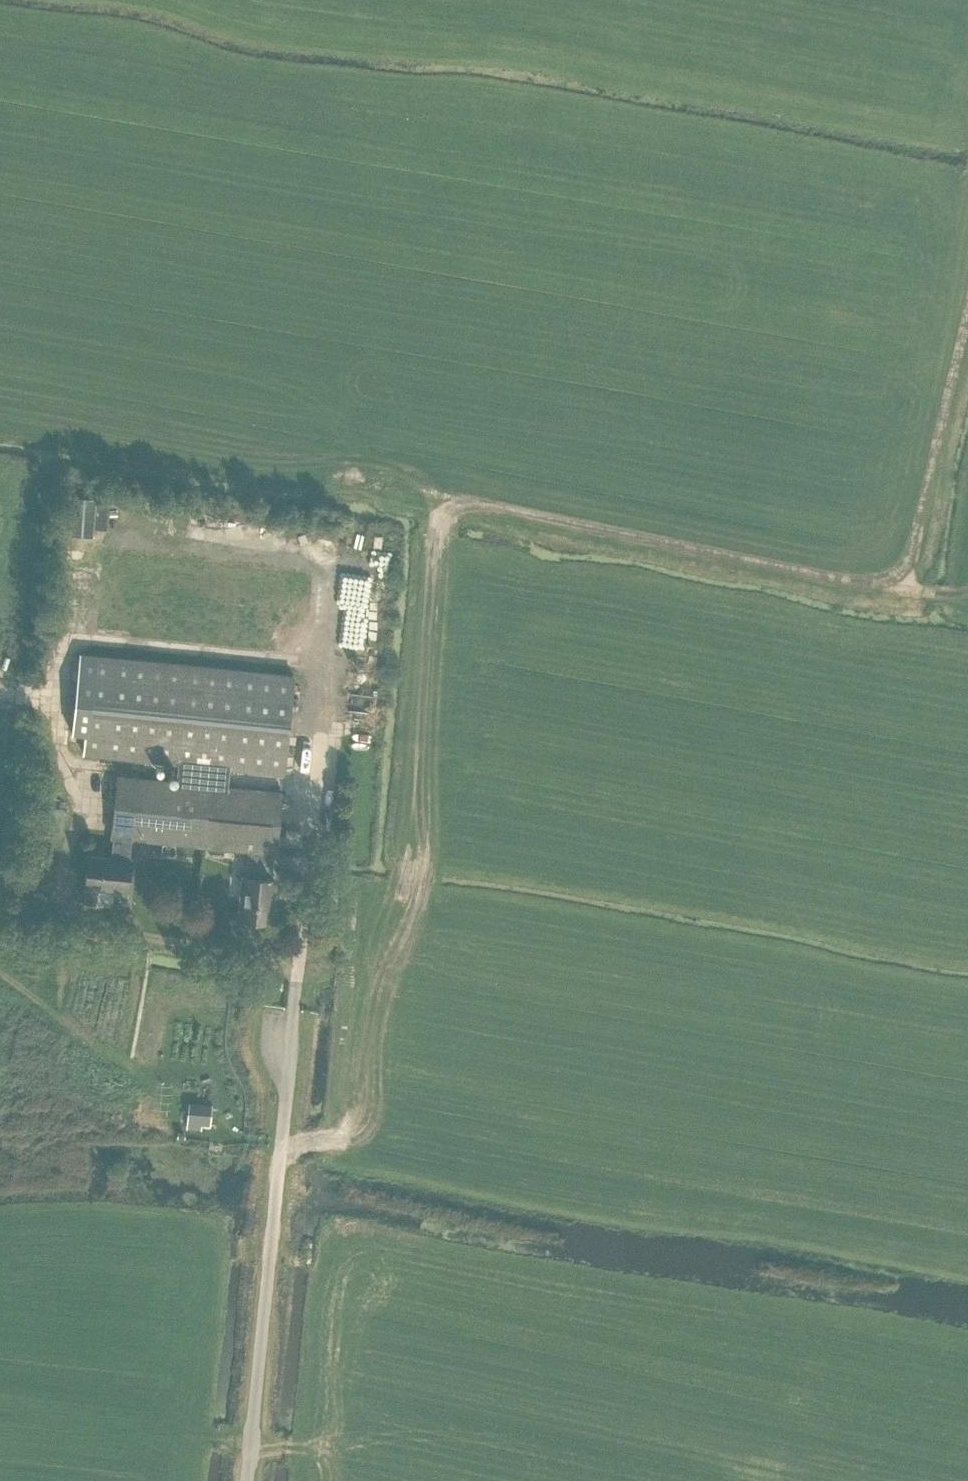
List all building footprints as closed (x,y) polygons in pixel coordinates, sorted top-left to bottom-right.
[(247,851),(273,854),(275,854),(281,792),(227,786),(229,769),(283,774),(293,675),(93,655),(83,754),(177,763),(175,781),(117,775),(111,837),(112,837),(111,857),(88,855),(85,887),(127,891),(130,859),(128,859),(131,839),(247,851)] [(270,879),(273,854),(247,851),(245,876),(242,876),(238,917),(270,921),(274,879),(270,879)]
